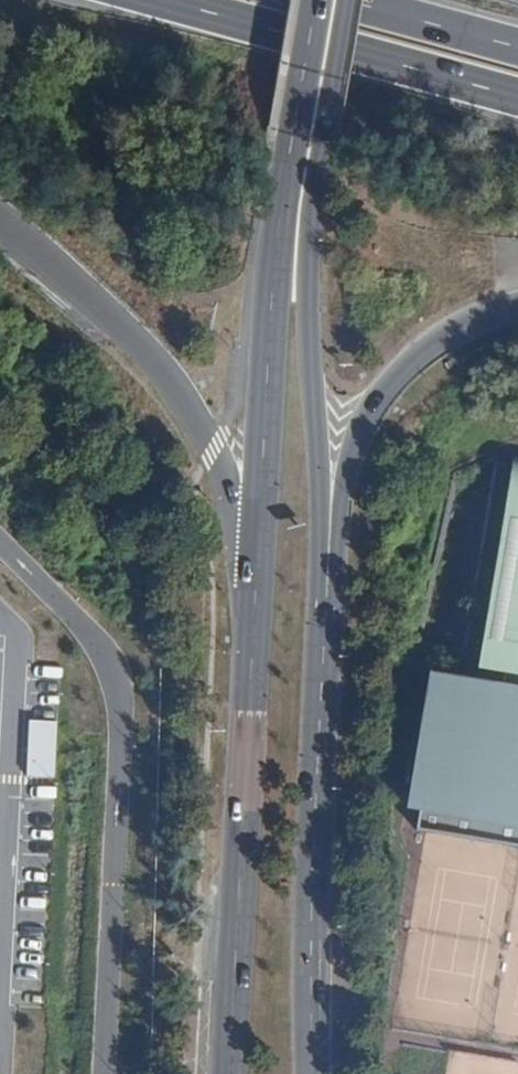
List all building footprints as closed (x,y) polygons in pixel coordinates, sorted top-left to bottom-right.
[(418,829),(426,831),(517,847),(517,460),(516,460),(480,666),(506,671),(504,687),(431,674),(408,805),(422,808),(418,829)]
